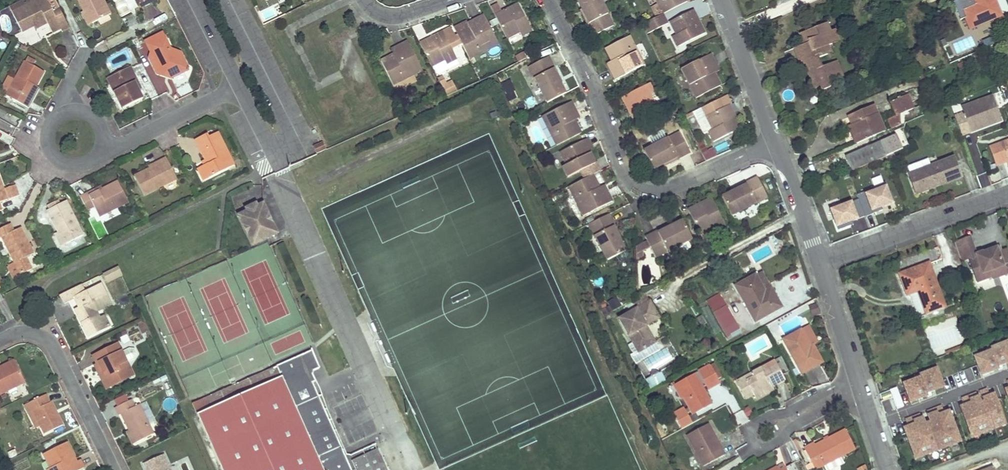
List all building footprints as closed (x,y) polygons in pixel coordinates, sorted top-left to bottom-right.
[(10,6),(23,34),(35,27),(47,21),(49,24),(51,27),(53,32),(62,28),(47,0),(21,0),(10,6)] [(85,11),(87,10),(93,23),(111,13),(105,0),(79,0),(85,11)] [(583,8),(591,22),(588,23),(595,36),(615,25),(602,0),(579,0),(583,8)] [(658,0),(648,0),(657,17),(663,14),(665,13),(658,0)] [(665,13),(688,0),(658,0),(665,13)] [(958,9),(971,3),(970,0),(954,0),(958,9)] [(974,4),(961,9),(969,27),(1000,15),(994,0),(973,0),(974,4)] [(502,11),(496,15),(498,19),(500,24),(508,39),(521,32),(523,36),(534,31),(519,3),(505,10),(507,15),(505,16),(502,11)] [(498,4),(492,7),(496,15),(502,11),(498,4)] [(583,8),(581,9),(588,23),(591,22),(583,8)] [(695,9),(671,21),(677,34),(673,36),(678,46),(706,33),(699,18),(695,20),(694,18),(698,16),(695,9)] [(85,11),(81,13),(88,25),(93,23),(87,10),(85,11)] [(657,17),(644,24),(648,33),(668,23),(663,14),(657,17)] [(127,29),(138,24),(135,16),(124,20),(127,29)] [(485,16),(472,22),(476,30),(473,31),(471,28),(469,23),(467,21),(455,27),(459,35),(462,41),(471,59),(499,44),(485,16)] [(498,19),(491,22),(494,27),(500,24),(498,19)] [(37,30),(49,24),(47,21),(35,27),(37,30)] [(823,24),(799,34),(803,44),(793,48),(799,62),(801,60),(803,66),(807,64),(809,71),(806,72),(810,83),(817,80),(819,85),(821,90),(829,86),(827,82),(826,79),(837,74),(832,62),(821,66),(818,57),(827,54),(824,46),(827,45),(831,43),(830,40),(837,38),(834,29),(829,31),(826,32),(823,24)] [(428,40),(421,43),(433,67),(446,60),(448,64),(458,58),(444,32),(430,39),(432,42),(430,44),(428,40)] [(163,34),(148,41),(152,49),(150,54),(149,58),(156,76),(164,77),(165,73),(168,74),(171,79),(185,72),(180,62),(184,60),(180,52),(171,50),(163,34)] [(462,41),(459,35),(452,39),(455,44),(462,41)] [(630,36),(606,48),(613,61),(616,59),(618,62),(609,66),(616,80),(644,65),(630,36)] [(395,54),(382,61),(395,85),(423,70),(408,41),(395,48),(399,56),(396,57),(395,54)] [(517,56),(519,61),(525,58),(523,53),(517,56)] [(711,53),(682,68),(697,98),(721,85),(714,72),(712,73),(710,70),(718,67),(711,53)] [(549,56),(529,66),(547,102),(565,93),(561,83),(554,69),(555,68),(549,56)] [(685,56),(678,59),(680,64),(687,61),(685,56)] [(44,72),(33,65),(35,62),(27,57),(6,95),(28,107),(32,99),(29,98),(36,86),(44,72)] [(180,62),(185,72),(188,71),(188,68),(184,60),(180,62)] [(964,60),(957,64),(959,69),(963,67),(962,65),(966,64),(964,60)] [(835,61),(832,62),(837,74),(826,79),(827,82),(841,76),(835,61)] [(555,68),(554,69),(561,83),(563,82),(555,68)] [(137,82),(132,73),(127,75),(125,70),(108,78),(111,84),(123,109),(142,99),(137,88),(134,83),(137,82)] [(650,83),(622,97),(629,111),(633,109),(634,112),(631,114),(634,120),(657,108),(651,96),(655,93),(650,83)] [(511,84),(504,87),(508,94),(515,91),(511,84)] [(36,86),(29,98),(32,99),(39,87),(36,86)] [(727,95),(720,99),(724,107),(730,104),(732,103),(727,95)] [(899,124),(898,114),(912,108),(906,95),(890,101),(896,115),(886,119),(890,128),(899,124)] [(963,112),(954,116),(958,125),(961,134),(971,131),(970,128),(975,126),(976,129),(1001,120),(992,95),(961,106),(963,112)] [(720,99),(702,107),(714,130),(710,132),(715,142),(742,128),(735,114),(731,116),(729,113),(733,111),(730,104),(724,107),(720,99)] [(572,101),(543,115),(557,144),(582,132),(575,119),(572,121),(571,118),(578,114),(572,101)] [(873,106),(848,116),(851,125),(855,133),(851,135),(855,143),(884,131),(873,106)] [(702,107),(693,112),(704,134),(710,132),(714,130),(702,107)] [(662,130),(648,137),(652,147),(667,139),(662,130)] [(207,134),(196,139),(207,160),(208,163),(205,165),(203,166),(209,178),(235,166),(218,132),(209,137),(207,134)] [(652,147),(644,151),(654,169),(663,164),(678,156),(679,158),(690,152),(680,132),(667,139),(652,147)] [(903,132),(845,157),(851,171),(885,156),(894,152),(909,146),(903,132)] [(589,138),(584,140),(589,150),(593,148),(589,138)] [(584,140),(560,152),(566,165),(563,167),(568,178),(582,171),(586,178),(594,174),(601,171),(597,163),(595,163),(589,150),(584,140)] [(700,140),(697,142),(703,154),(706,152),(700,140)] [(1000,143),(1006,160),(1007,159),(1007,140),(1000,143)] [(315,146),(318,153),(327,149),(323,143),(315,146)] [(1006,160),(1000,143),(989,147),(995,164),(1006,160)] [(894,152),(885,156),(887,161),(888,161),(896,157),(894,152)] [(678,156),(663,164),(665,166),(679,158),(678,156)] [(952,157),(909,173),(917,193),(959,177),(952,157)] [(177,180),(167,158),(159,162),(161,165),(150,170),(136,177),(146,196),(177,180)] [(203,166),(198,168),(204,181),(209,178),(203,166)] [(586,178),(569,186),(584,216),(614,201),(607,187),(599,191),(598,188),(601,187),(594,174),(586,178)] [(0,175),(0,202),(9,199),(5,188),(0,175)] [(880,175),(870,179),(873,186),(883,183),(880,175)] [(733,192),(723,197),(733,215),(769,197),(758,177),(746,183),(747,185),(733,192)] [(88,193),(81,197),(88,210),(95,207),(100,217),(129,202),(119,181),(104,190),(90,197),(88,193)] [(858,199),(829,209),(837,229),(850,225),(848,221),(851,220),(864,215),(864,216),(882,209),(880,207),(894,202),(886,181),(883,183),(873,186),(873,188),(856,194),(858,199)] [(746,183),(732,190),(733,192),(747,185),(746,183)] [(8,187),(5,188),(9,199),(19,195),(15,184),(8,187)] [(102,186),(88,193),(90,197),(104,190),(102,186)] [(565,195),(562,190),(551,195),(554,200),(565,195)] [(696,206),(688,210),(700,232),(714,225),(716,229),(726,224),(712,198),(698,205),(700,209),(697,210),(696,206)] [(51,210),(49,211),(60,232),(66,245),(85,235),(67,201),(61,205),(58,206),(56,202),(49,205),(51,210)] [(249,211),(238,216),(250,240),(267,231),(270,237),(277,234),(262,204),(256,208),(255,206),(252,205),(250,206),(249,207),(248,209),(249,211)] [(609,214),(589,224),(608,260),(626,251),(621,241),(614,227),(616,226),(609,214)] [(692,239),(682,220),(674,225),(659,233),(658,231),(646,237),(648,242),(651,248),(656,257),(692,239)] [(673,223),(658,231),(659,233),(674,225),(673,223)] [(10,225),(0,229),(0,239),(2,238),(15,264),(21,274),(30,269),(25,258),(33,254),(20,229),(14,231),(10,225)] [(616,226),(614,227),(621,241),(623,240),(616,226)] [(253,246),(270,237),(267,231),(250,240),(253,246)] [(60,232),(56,234),(63,246),(66,245),(60,232)] [(1006,250),(1000,252),(998,247),(988,251),(988,253),(984,255),(984,254),(982,253),(981,252),(975,254),(969,237),(954,242),(961,261),(968,259),(974,274),(981,271),(982,274),(989,271),(992,277),(992,279),(1007,273),(1007,257),(1006,250)] [(648,242),(643,245),(646,250),(651,248),(648,242)] [(643,245),(636,248),(636,255),(642,253),(646,250),(643,245)] [(943,306),(927,263),(941,258),(937,247),(892,263),(896,275),(899,273),(907,294),(908,293),(916,316),(943,306)] [(14,278),(21,274),(15,264),(8,267),(14,278)] [(107,281),(122,274),(119,266),(103,274),(107,281)] [(977,282),(992,277),(989,271),(982,274),(981,271),(974,274),(974,275),(977,282)] [(762,272),(756,275),(765,292),(771,288),(762,272)] [(756,275),(736,286),(756,320),(781,306),(771,288),(765,292),(756,275)] [(82,284),(61,295),(65,303),(76,298),(79,297),(86,310),(78,314),(89,336),(105,328),(100,318),(97,311),(111,304),(101,284),(86,292),(82,284)] [(715,296),(707,300),(714,312),(727,305),(724,299),(718,302),(715,296)] [(79,297),(76,298),(81,308),(77,310),(78,314),(86,310),(79,297)] [(651,302),(620,320),(638,352),(655,343),(645,325),(659,317),(651,302)] [(727,305),(714,312),(728,336),(740,329),(727,305)] [(702,315),(697,318),(702,326),(707,324),(702,315)] [(106,316),(100,318),(105,328),(111,326),(106,316)] [(148,330),(143,320),(139,322),(143,332),(148,330)] [(801,330),(784,339),(803,373),(823,362),(814,345),(808,348),(806,345),(808,343),(801,330)] [(977,356),(984,375),(1005,367),(1004,364),(1007,363),(1007,337),(995,342),(997,349),(977,356)] [(118,344),(94,355),(98,364),(100,363),(107,377),(105,377),(110,387),(125,379),(122,375),(131,370),(127,361),(122,352),(118,344)] [(945,355),(964,348),(963,345),(944,352),(945,355)] [(130,348),(122,352),(127,361),(134,358),(137,353),(135,349),(130,348)] [(193,402),(224,469),(354,469),(316,385),(314,381),(318,380),(315,372),(317,370),(323,367),(314,348),(193,402)] [(786,365),(782,357),(775,361),(752,373),(754,377),(747,380),(755,394),(757,398),(769,392),(767,389),(773,385),(785,379),(782,373),(779,369),(786,365)] [(14,360),(0,368),(3,372),(16,365),(14,360)] [(98,364),(95,365),(107,388),(110,387),(105,377),(107,377),(100,363),(98,364)] [(713,363),(710,365),(718,379),(721,377),(713,363)] [(25,381),(16,365),(3,372),(0,368),(0,394),(25,381)] [(710,365),(694,374),(696,376),(678,386),(685,397),(690,407),(674,416),(682,429),(699,420),(695,413),(712,404),(702,387),(706,386),(718,379),(710,365)] [(789,369),(786,365),(779,369),(782,373),(789,369)] [(925,376),(904,384),(911,403),(933,395),(931,392),(944,387),(936,365),(923,369),(925,376)] [(131,370),(122,375),(125,379),(134,375),(131,370)] [(653,376),(656,385),(664,382),(661,373),(653,376)] [(694,374),(674,385),(681,398),(685,397),(678,386),(696,376),(694,374)] [(747,380),(745,377),(737,381),(746,398),(755,394),(747,380)] [(718,379),(706,386),(708,390),(720,383),(718,379)] [(888,391),(895,410),(903,407),(896,388),(888,391)] [(997,391),(963,403),(973,433),(1007,421),(997,391)] [(45,395),(24,405),(28,414),(33,411),(40,426),(44,435),(63,426),(52,402),(48,403),(45,395)] [(132,400),(116,407),(120,415),(122,414),(130,430),(136,443),(155,434),(141,404),(136,407),(132,400)] [(33,411),(28,414),(36,429),(40,426),(33,411)] [(951,411),(904,428),(915,458),(962,441),(951,411)] [(709,424),(705,425),(710,433),(708,433),(713,441),(717,439),(709,424)] [(705,425),(687,435),(704,466),(725,454),(717,439),(713,441),(708,433),(710,433),(705,425)] [(806,446),(814,462),(810,464),(806,466),(809,469),(815,469),(825,464),(841,455),(855,448),(845,429),(816,444),(815,441),(806,446)] [(130,430),(128,431),(134,444),(136,443),(130,430)] [(44,454),(51,468),(48,469),(80,469),(84,468),(81,460),(77,462),(73,464),(72,461),(75,460),(67,443),(44,454)] [(810,464),(814,462),(806,446),(802,449),(810,464)] [(379,449),(352,461),(356,469),(388,469),(379,449)] [(145,463),(148,469),(172,469),(165,454),(145,463)] [(825,464),(829,469),(830,469),(845,462),(841,455),(825,464)]
